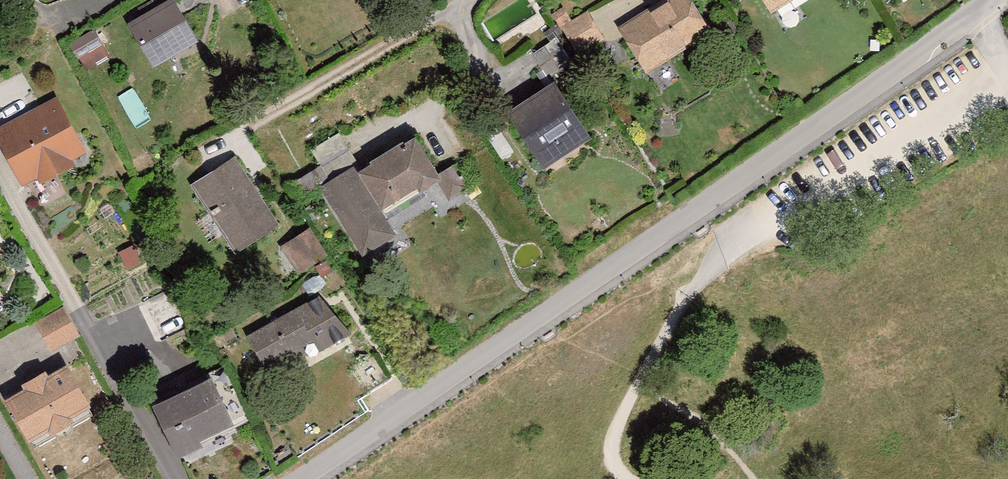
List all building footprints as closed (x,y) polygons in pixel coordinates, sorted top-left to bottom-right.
[(697,0),(668,0),(620,32),(651,77),(719,32),(697,0)] [(778,14),(800,0),(769,0),(778,14)] [(179,2),(135,27),(159,70),(204,46),(179,2)] [(592,11),(574,22),(567,10),(555,18),(579,58),(609,39),(592,11)] [(97,31),(72,46),(79,59),(105,44),(97,31)] [(548,75),(571,60),(556,38),(533,53),(548,75)] [(599,137),(563,82),(514,113),(550,169),(599,137)] [(0,131),(0,136),(26,188),(42,180),(45,186),(81,167),(78,160),(91,154),(63,99),(0,131)] [(449,182),(423,139),(368,173),(390,209),(426,188),(430,194),(449,182)] [(239,160),(194,186),(238,260),(283,233),(239,160)] [(379,211),(354,172),(326,189),(368,256),(400,236),(383,209),(379,211)] [(280,245),(296,274),(327,257),(311,228),(280,245)] [(313,302),(251,339),(273,377),(312,354),(309,349),(320,342),(327,353),(358,335),(342,307),(322,318),(313,302)] [(76,364),(12,399),(37,445),(101,410),(76,364)] [(220,379),(161,408),(185,458),(245,429),(220,379)]
